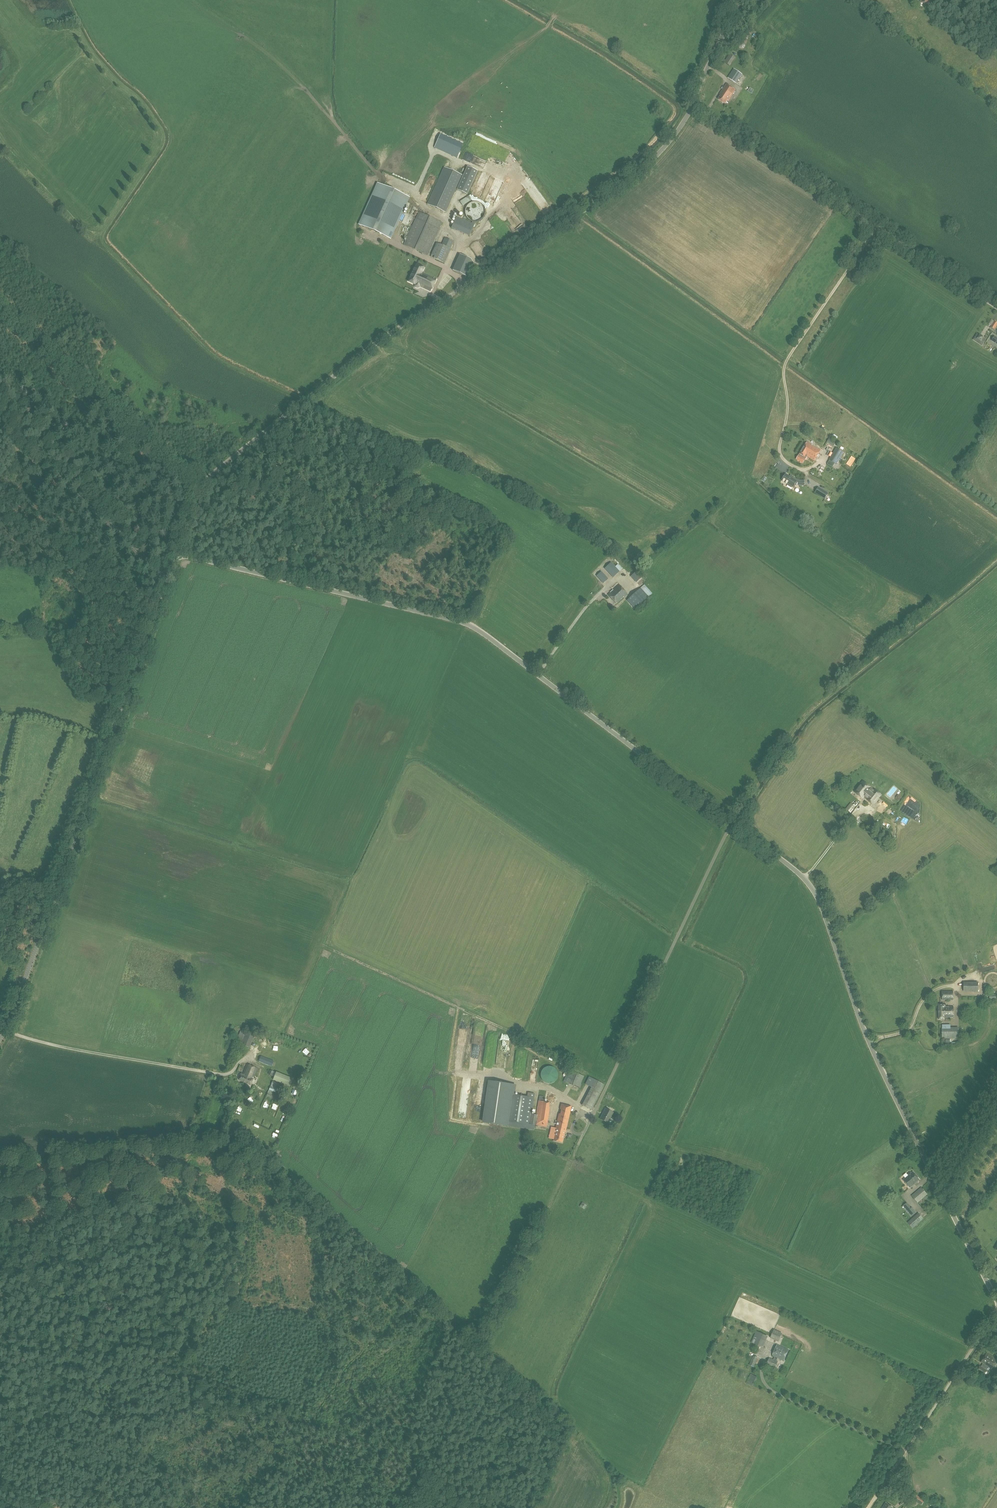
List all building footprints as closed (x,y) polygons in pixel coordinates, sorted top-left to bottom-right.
[(724,62),(729,66),(735,57),(729,54),(724,62)] [(728,77),(737,83),(742,74),(734,68),(728,77)] [(718,99),(725,104),(728,100),(729,100),(736,90),(727,84),(720,94),(721,95),(718,99)] [(483,166),(472,160),(459,190),(470,195),(483,166)] [(427,204),(446,212),(463,175),(444,167),(427,204)] [(360,225),(377,232),(385,215),(396,220),(395,221),(398,222),(411,194),(379,180),(360,225)] [(465,211),(465,212),(465,213),(466,214),(466,215),(466,216),(467,217),(467,218),(468,219),(469,219),(469,220),(470,220),(471,221),(472,221),(473,221),(474,222),(475,222),(476,222),(477,222),(478,221),(479,221),(480,220),(481,220),(481,219),(482,219),(483,218),(484,217),(484,216),(484,215),(485,215),(485,214),(485,213),(485,212),(485,211),(485,210),(485,209),(484,208),(484,207),(484,206),(483,206),(482,205),(482,204),(481,204),(480,203),(479,202),(478,202),(477,202),(476,202),(475,202),(474,202),(473,202),(472,202),(471,203),(470,203),(469,204),(468,205),(467,206),(467,207),(466,207),(466,208),(466,209),(465,210),(465,211)] [(404,245),(427,255),(439,229),(442,223),(419,211),(415,218),(407,236),(405,235),(404,238),(406,239),(404,245)] [(402,222),(408,225),(412,216),(406,213),(402,222)] [(451,228),(469,236),(474,224),(456,216),(451,228)] [(434,258),(445,263),(451,249),(450,249),(454,241),(445,237),(442,245),(437,243),(432,254),(435,256),(434,258)] [(456,268),(467,268),(467,264),(472,263),(471,255),(456,255),(456,268)] [(420,287),(431,291),(436,280),(422,273),(424,268),(417,264),(408,281),(415,285),(415,286),(416,287),(417,288),(418,288),(419,287),(420,287)] [(995,330),(996,326),(996,322),(992,319),(989,324),(991,326),(990,327),(995,330)] [(986,339),(977,333),(973,339),(982,345),(986,339)] [(827,442),(834,446),(837,442),(830,438),(827,442)] [(797,459),(803,463),(807,456),(815,460),(821,450),(807,442),(797,459)] [(829,461),(836,465),(843,452),(837,448),(829,461)] [(788,486),(792,488),(792,487),(793,488),(797,482),(800,484),(800,486),(805,486),(805,480),(798,480),(793,477),(793,478),(786,474),(781,480),(789,485),(788,486)] [(818,487),(815,493),(825,499),(828,493),(818,487)] [(605,568),(613,577),(623,569),(618,564),(615,566),(611,562),(605,568)] [(597,576),(603,583),(608,579),(602,571),(597,576)] [(636,572),(631,576),(637,583),(642,579),(636,572)] [(627,600),(635,609),(652,593),(642,582),(637,587),(639,589),(627,600)] [(608,595),(617,604),(627,594),(619,585),(613,590),(613,589),(610,592),(611,592),(608,595)] [(866,799),(874,805),(879,798),(870,790),(871,788),(863,781),(854,791),(863,798),(867,793),(869,795),(866,799)] [(893,799),(899,790),(894,787),(889,796),(893,799)] [(882,813),(890,806),(886,802),(879,810),(882,813)] [(894,817),(898,813),(893,808),(889,812),(894,817)] [(964,992),(978,992),(979,982),(964,982),(964,992)] [(942,1000),(953,1000),(953,991),(942,990),(942,1000)] [(939,1004),(939,1019),(945,1019),(945,1017),(953,1017),(953,1006),(949,1006),(949,1007),(944,1008),(944,1004),(939,1004)] [(480,1022),(475,1040),(481,1041),(485,1023),(480,1022)] [(943,1028),(943,1038),(959,1037),(959,1028),(958,1028),(943,1028)] [(246,1048),(249,1049),(250,1048),(255,1036),(241,1031),(236,1042),(247,1046),(246,1048)] [(272,1066),(274,1061),(261,1056),(259,1061),(272,1066)] [(244,1072),(254,1076),(257,1068),(247,1064),(244,1072)] [(541,1073),(541,1074),(541,1075),(541,1076),(541,1077),(541,1078),(542,1078),(542,1079),(542,1080),(543,1080),(543,1081),(544,1081),(544,1082),(545,1082),(546,1083),(547,1083),(548,1083),(549,1083),(550,1083),(551,1083),(552,1083),(553,1083),(554,1082),(555,1081),(556,1081),(556,1080),(557,1080),(557,1079),(558,1078),(558,1077),(558,1076),(558,1075),(558,1074),(558,1073),(558,1072),(558,1071),(557,1070),(556,1069),(555,1068),(554,1067),(553,1067),(552,1066),(551,1066),(550,1066),(549,1066),(548,1066),(547,1066),(546,1067),(545,1067),(544,1068),(543,1068),(543,1069),(542,1070),(542,1071),(541,1072),(541,1073)] [(273,1080),(290,1087),(294,1078),(276,1071),(276,1072),(270,1070),(269,1074),(274,1076),(273,1080)] [(566,1082),(579,1088),(584,1076),(571,1070),(570,1073),(566,1082)] [(239,1080),(251,1085),(254,1076),(244,1072),(243,1074),(241,1073),(239,1080)] [(582,1105),(592,1110),(605,1085),(595,1079),(582,1105)] [(523,1128),(535,1130),(535,1125),(547,1127),(547,1125),(548,1125),(548,1122),(548,1121),(550,1107),(549,1107),(550,1102),(544,1101),(544,1098),(545,1096),(540,1096),(539,1101),(538,1100),(537,1114),(532,1114),(535,1097),(515,1095),(516,1084),(489,1080),(482,1122),(523,1128)] [(267,1096),(278,1101),(280,1094),(275,1092),(276,1088),(275,1088),(276,1087),(278,1088),(279,1083),(273,1081),(267,1096)] [(554,1140),(563,1142),(565,1132),(566,1132),(572,1106),(561,1104),(560,1109),(562,1109),(560,1114),(559,1114),(556,1128),(552,1127),(551,1132),(555,1133),(554,1140)] [(600,1119),(608,1123),(614,1113),(606,1108),(600,1119)] [(903,1180),(910,1188),(920,1179),(913,1171),(911,1173),(911,1172),(908,1174),(909,1175),(903,1180)] [(912,1195),(918,1202),(928,1194),(922,1187),(912,1195)] [(578,1205),(585,1209),(587,1205),(581,1201),(578,1205)] [(902,1207),(911,1217),(916,1212),(912,1207),(911,1208),(907,1203),(902,1207)] [(904,1228),(908,1232),(912,1228),(913,1228),(924,1218),(918,1212),(907,1222),(909,1224),(904,1228)] [(770,1338),(779,1342),(783,1333),(774,1329),(770,1338)] [(754,1343),(763,1347),(768,1336),(759,1332),(757,1331),(754,1336),(757,1338),(754,1343)] [(767,1364),(775,1367),(778,1361),(777,1361),(778,1358),(784,1360),(789,1349),(777,1344),(773,1355),(775,1356),(774,1359),(770,1358),(767,1364)] [(984,1375),(985,1374),(986,1375),(986,1374),(987,1373),(987,1372),(986,1371),(987,1370),(986,1369),(987,1366),(992,1369),(996,1361),(996,1359),(987,1353),(981,1362),(984,1364),(982,1367),(980,1365),(977,1370),(984,1375)] [(748,1380),(755,1384),(758,1377),(751,1374),(748,1380)] [(913,1499),(922,1505),(925,1500),(916,1495),(913,1499)]
